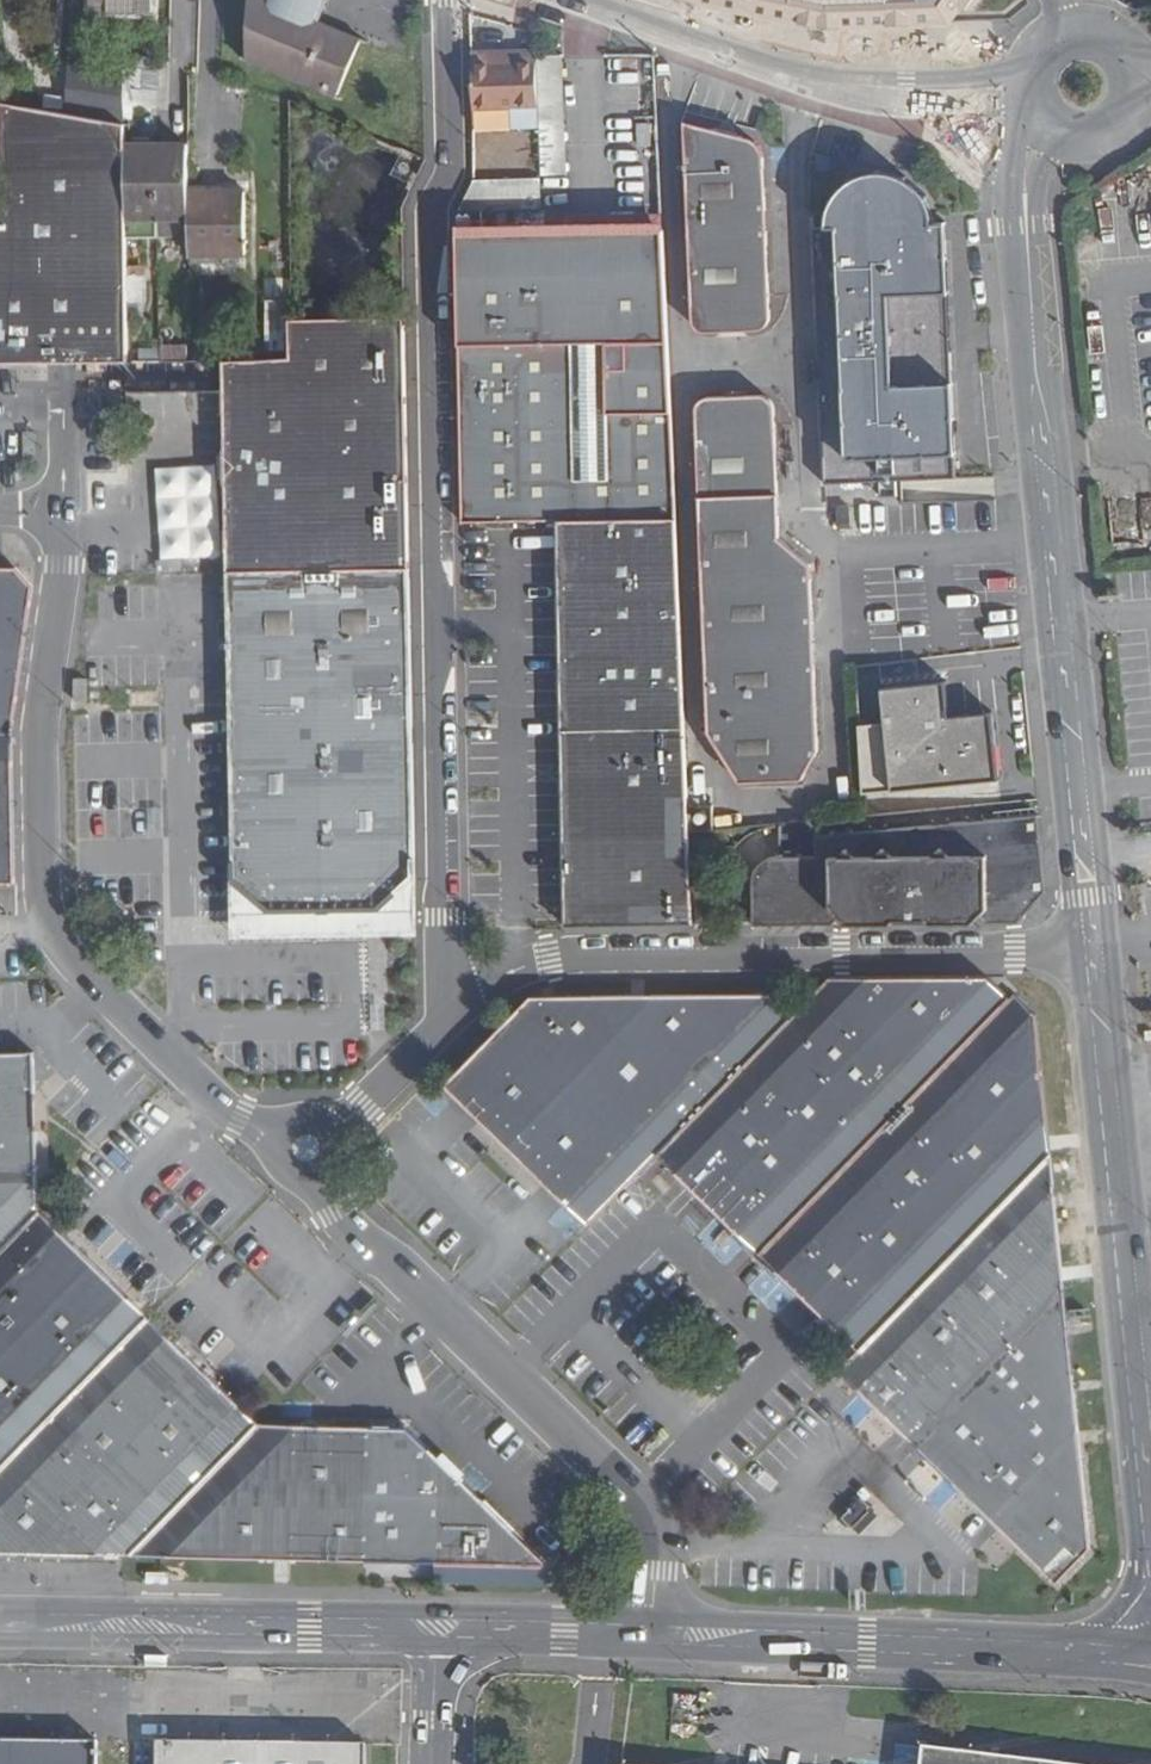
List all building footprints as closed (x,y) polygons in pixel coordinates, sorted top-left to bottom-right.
[(357,37),(311,16),(311,0),(247,0),(246,53),(333,95),(357,37)] [(311,16),(321,1),(322,0),(311,0),(311,16)] [(813,26),(947,26),(965,0),(684,0),(813,26)] [(559,179),(554,33),(531,25),(533,53),(533,64),(535,128),(536,179),(559,179)] [(93,30),(74,28),(72,48),(92,49),(93,30)] [(533,53),(494,54),(494,65),(533,64),(533,53)] [(494,54),(470,54),(471,128),(507,127),(507,129),(535,128),(533,64),(494,65),(494,54)] [(125,55),(126,68),(127,104),(158,108),(160,68),(170,59),(125,55)] [(70,61),(64,111),(128,122),(127,104),(126,68),(70,61)] [(0,209),(0,362),(66,361),(130,361),(130,301),(129,275),(129,237),(128,140),(128,122),(64,111),(1,100),(5,209),(0,209)] [(751,129),(682,109),(686,198),(765,197),(763,141),(761,137),(751,129)] [(649,141),(649,121),(637,121),(637,135),(637,142),(649,141)] [(182,138),(128,140),(129,237),(184,237),(184,235),(184,187),(182,138)] [(825,225),(813,226),(826,482),(881,479),(882,494),(898,493),(898,478),(957,475),(944,219),(932,220),(931,212),(928,201),(923,192),(912,180),(903,174),(892,170),(885,169),(874,169),(866,170),(856,174),(841,185),(831,197),(826,214),(825,225)] [(536,179),(472,178),(456,209),(456,213),(537,211),(536,179)] [(245,186),(184,187),(184,235),(246,234),(245,186)] [(769,308),(765,197),(686,198),(691,307),(693,314),(695,317),(698,319),(700,320),(704,321),(759,319),(761,318),(766,314),(769,308)] [(567,229),(456,233),(464,514),(675,509),(663,226),(605,227),(614,477),(575,479),(567,229)] [(246,234),(184,235),(184,237),(184,250),(246,249),(246,234)] [(147,275),(129,275),(130,301),(148,301),(147,275)] [(287,319),(288,359),(254,360),(221,361),(222,389),(225,450),(216,450),(217,475),(226,475),(228,566),(336,563),(412,561),(403,318),(287,319)] [(161,345),(161,361),(188,361),(188,345),(161,345)] [(694,398),(696,463),(776,458),(774,397),(773,394),(770,389),(768,387),(765,385),(758,384),(703,388),(700,390),(696,393),(694,398)] [(801,773),(815,744),(810,555),(780,528),(776,458),(696,463),(705,726),(736,774),(801,773)] [(675,509),(554,512),(557,723),(682,721),(680,655),(675,509)] [(367,933),(422,932),(421,872),(419,806),(412,561),(336,563),(228,566),(231,659),(236,809),(238,879),(238,934),(367,933)] [(18,863),(16,730),(32,583),(16,567),(6,567),(0,567),(0,884),(19,884),(18,874),(18,863)] [(89,675),(75,676),(75,699),(89,699),(89,688),(89,675)] [(895,719),(868,722),(871,791),(1009,778),(1002,709),(959,713),(956,678),(892,685),(895,719)] [(557,723),(563,929),(691,926),(686,817),(685,793),(682,721),(557,723)] [(685,793),(686,817),(711,816),(711,793),(685,793)] [(759,916),(949,917),(1026,917),(1050,890),(1043,821),(1029,821),(1010,822),(818,828),(818,813),(781,814),(781,835),(772,844),(767,851),(763,859),(759,868),(759,916)] [(715,914),(715,902),(693,902),(693,913),(708,913),(708,914),(715,914)] [(1041,1010),(1020,988),(1014,993),(998,976),(993,972),(906,972),(832,972),(797,1008),(660,1146),(763,1248),(861,1345),(1054,1158),(1041,1010)] [(537,985),(448,1073),(593,1217),(660,1146),(797,1008),(774,986),(537,985)] [(19,1220),(38,1201),(38,1200),(37,1131),(36,1092),(36,1045),(0,1045),(0,1240),(19,1220)] [(1054,1158),(861,1345),(841,1365),(882,1406),(1002,1525),(1022,1545),(1059,1582),(1096,1551),(1068,1268),(1054,1158)] [(0,1240),(0,1460),(24,1433),(146,1309),(67,1229),(38,1201),(19,1220),(0,1240)] [(24,1433),(0,1460),(0,1554),(129,1558),(256,1417),(236,1397),(187,1348),(154,1316),(149,1311),(146,1309),(24,1433)] [(256,1417),(129,1558),(165,1562),(378,1565),(434,1566),(545,1568),(489,1513),(405,1430),(281,1425),(263,1425),(256,1417)] [(498,1499),(489,1509),(523,1540),(532,1530),(498,1499)] [(861,1499),(840,1519),(849,1528),(855,1527),(868,1513),(869,1507),(861,1499)] [(434,1566),(378,1565),(378,1572),(433,1574),(434,1566)] [(545,1568),(434,1566),(433,1574),(545,1576),(545,1568)] [(918,1719),(916,1763),(1150,1763),(1150,1758),(918,1719)] [(97,1738),(0,1737),(0,1763),(97,1763),(97,1738)] [(366,1743),(157,1740),(157,1763),(366,1763),(366,1743)]
